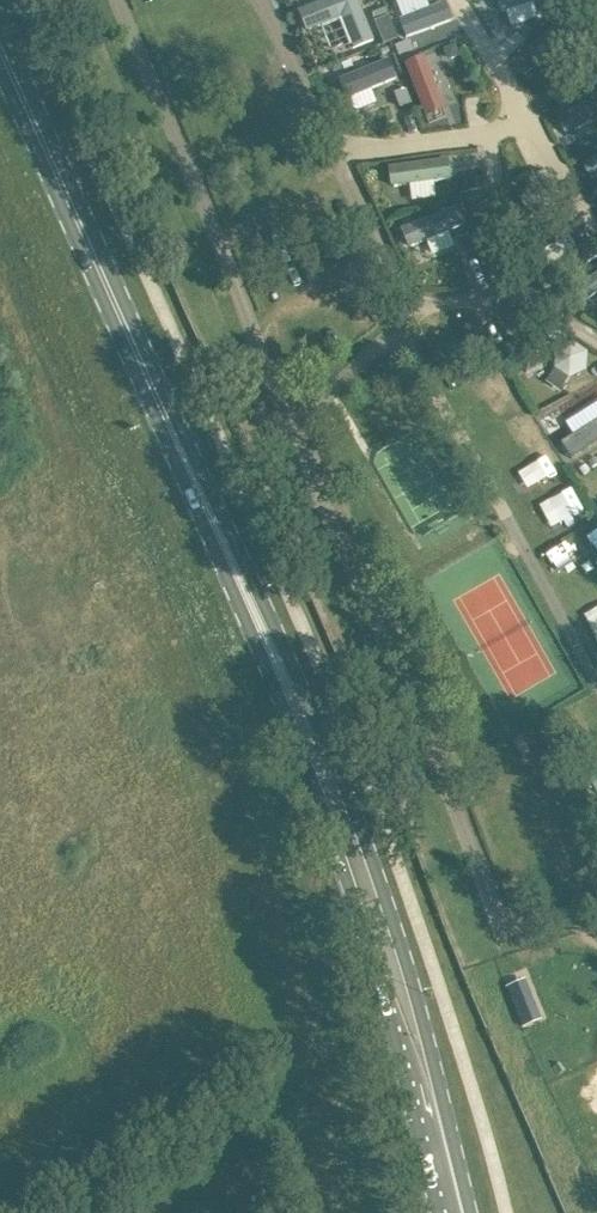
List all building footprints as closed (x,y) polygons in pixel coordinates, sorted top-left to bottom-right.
[(306,28),(317,25),(327,54),(374,38),(360,0),(314,0),(298,6),(306,28)] [(404,33),(454,21),(448,0),(441,0),(429,3),(428,0),(396,0),(404,33)] [(540,14),(535,0),(501,0),(510,25),(540,14)] [(389,15),(377,19),(384,38),(396,34),(389,15)] [(545,61),(569,39),(555,24),(531,46),(545,61)] [(437,83),(450,78),(443,61),(430,66),(425,53),(404,61),(427,117),(448,108),(437,83)] [(346,97),(396,77),(388,56),(337,77),(346,97)] [(596,120),(596,96),(596,94),(554,112),(564,134),(596,120)] [(436,196),(436,178),(452,178),(451,159),(390,161),(390,184),(411,183),(411,197),(436,196)] [(449,228),(465,223),(459,205),(403,223),(414,259),(454,246),(449,228)] [(456,249),(475,244),(470,224),(451,229),(456,249)] [(571,340),(546,375),(567,389),(591,354),(571,340)] [(505,983),(522,1024),(543,1015),(526,975),(505,983)]
